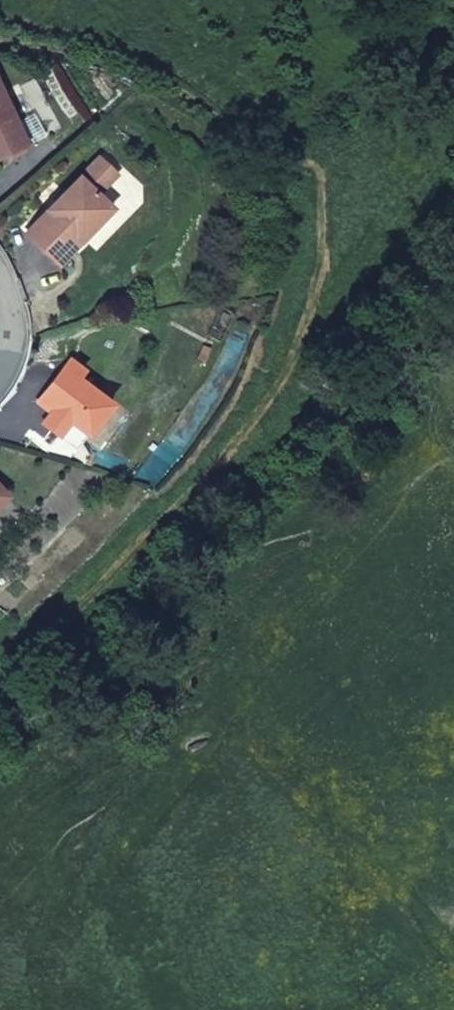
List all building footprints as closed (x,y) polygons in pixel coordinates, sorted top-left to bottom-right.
[(0,74),(0,160),(33,145),(0,74)] [(101,154),(82,174),(102,194),(121,173),(101,154)] [(82,174),(26,232),(61,266),(117,208),(102,194),(82,174)] [(90,438),(117,404),(83,377),(89,370),(71,356),(35,401),(49,412),(41,422),(61,438),(73,424),(90,438)] [(11,496),(0,483),(0,506),(11,496)]
